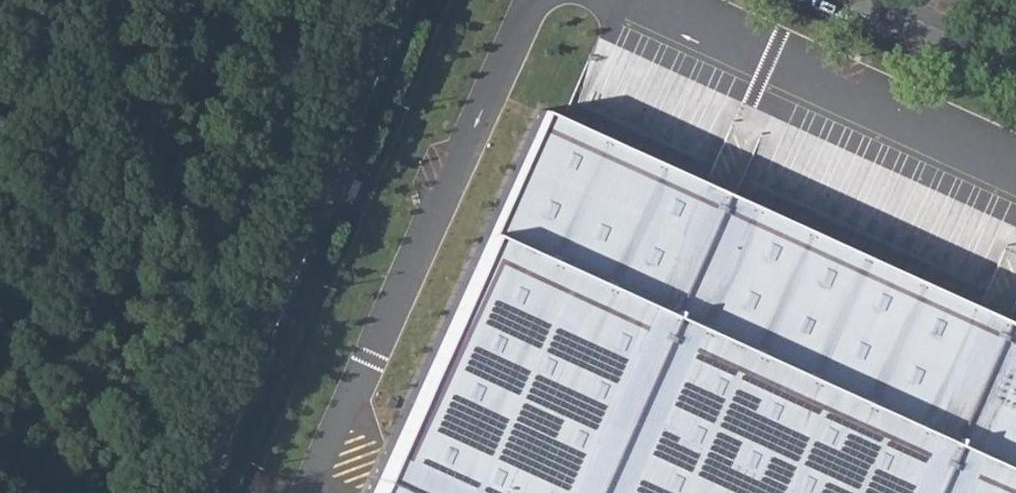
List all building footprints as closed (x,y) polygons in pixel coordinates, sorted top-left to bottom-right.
[(365,492),(1015,492),(1015,338),(535,120),(365,492)]
